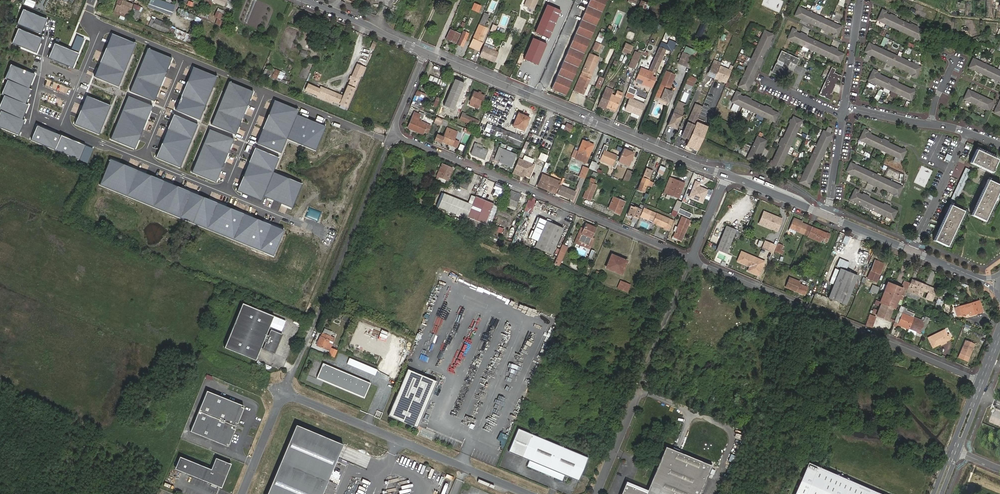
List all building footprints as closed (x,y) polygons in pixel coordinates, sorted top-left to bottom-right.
[(160,0),(154,0),(154,1),(152,0),(150,0),(149,4),(172,12),(174,5),(160,0)] [(523,7),(534,11),(538,0),(526,0),(523,7)] [(551,89),(566,96),(607,0),(590,0),(551,89)] [(118,4),(115,14),(118,15),(120,11),(124,13),(127,14),(125,18),(127,19),(133,6),(122,1),(121,5),(118,4)] [(135,4),(131,18),(135,19),(138,12),(140,12),(142,7),(135,4)] [(385,18),(389,7),(381,5),(377,16),(385,18)] [(794,16),(833,35),(832,36),(837,38),(842,28),(798,7),(794,16)] [(46,18),(22,8),(17,24),(40,33),(46,18)] [(221,19),(222,19),(224,14),(216,10),(214,16),(221,19)] [(878,21),(922,41),(925,33),(887,14),(888,12),(883,10),(878,21)] [(406,13),(403,21),(416,26),(421,16),(416,14),(415,17),(406,13)] [(150,25),(169,33),(172,25),(153,17),(150,25)] [(480,25),(471,45),(480,48),(488,28),(484,27),(480,25)] [(41,38),(17,29),(11,44),(35,53),(41,38)] [(175,29),(173,37),(185,41),(187,33),(175,29)] [(788,40),(841,65),(845,56),(797,33),(798,31),(793,29),(788,40)] [(451,30),(446,41),(456,44),(460,34),(451,30)] [(599,31),(595,40),(600,43),(604,34),(599,31)] [(765,32),(738,88),(747,92),(774,36),(765,32)] [(137,44),(112,34),(95,77),(119,87),(137,44)] [(667,44),(662,42),(654,61),(657,62),(656,64),(658,66),(665,49),(672,51),(676,42),(669,39),(667,44)] [(595,42),(592,50),(601,53),(604,46),(595,42)] [(77,52),(53,43),(47,58),(71,67),(77,52)] [(633,47),(626,44),(622,52),(629,55),(633,47)] [(866,53),(914,76),(913,78),(918,80),(923,69),(869,44),(866,53)] [(485,47),(480,57),(490,61),(491,58),(492,54),(498,56),(499,52),(485,47)] [(692,55),(693,49),(684,47),(683,52),(692,55)] [(173,59),(149,49),(131,92),(156,102),(173,59)] [(634,51),(627,66),(634,69),(641,54),(634,51)] [(784,64),(782,67),(776,64),(772,73),(790,81),(794,73),(787,69),(790,63),(797,66),(799,60),(782,52),(778,60),(784,64)] [(682,53),(678,64),(686,67),(690,56),(682,53)] [(599,58),(590,54),(574,92),(583,96),(599,58)] [(999,84),(999,71),(973,58),(968,68),(999,84)] [(36,72),(13,61),(6,76),(8,78),(29,87),(36,72)] [(657,62),(654,61),(650,70),(650,71),(655,73),(658,66),(656,64),(657,62)] [(358,62),(343,95),(339,104),(346,106),(364,65),(358,62)] [(650,71),(650,70),(640,65),(639,70),(643,72),(640,79),(636,77),(633,83),(637,85),(638,82),(644,85),(644,84),(649,73),(650,71)] [(216,76),(192,66),(175,109),(199,119),(216,76)] [(711,66),(707,75),(715,79),(719,69),(711,66)] [(732,71),(721,66),(715,79),(726,84),(732,71)] [(813,85),(819,72),(807,67),(802,80),(813,85)] [(270,78),(281,82),(285,72),(273,68),(270,78)] [(836,71),(832,70),(820,97),(830,102),(833,97),(831,96),(838,81),(839,82),(842,78),(835,74),(836,71)] [(868,81),(913,102),(917,93),(877,75),(878,72),(873,70),(868,81)] [(655,75),(649,73),(644,84),(653,88),(657,79),(653,78),(655,75)] [(667,73),(656,98),(664,102),(669,90),(675,77),(667,73)] [(594,86),(599,89),(604,78),(599,76),(594,86)] [(696,78),(690,76),(686,83),(686,84),(692,87),(696,78)] [(29,87),(8,78),(2,92),(5,93),(26,103),(32,89),(29,87)] [(253,91),(229,82),(212,125),(236,134),(253,91)] [(308,84),(306,89),(339,104),(343,95),(321,86),(319,89),(308,84)] [(446,113),(455,89),(447,86),(438,110),(446,113)] [(634,96),(637,90),(629,87),(627,93),(634,95),(634,96)] [(599,97),(597,103),(615,111),(622,93),(617,91),(616,92),(604,88),(602,92),(604,93),(602,98),(599,97)] [(964,100),(989,112),(994,102),(968,89),(964,100)] [(667,103),(672,92),(669,90),(664,102),(667,103)] [(417,91),(411,105),(420,109),(426,95),(417,91)] [(5,93),(0,104),(0,109),(1,110),(21,119),(28,104),(26,103),(5,93)] [(476,93),(472,102),(476,103),(474,107),(479,109),(480,105),(482,106),(486,97),(476,93)] [(627,93),(625,98),(629,100),(624,111),(639,117),(643,106),(632,101),(634,95),(627,93)] [(732,102),(775,123),(779,115),(741,97),(742,95),(736,93),(732,102)] [(112,106),(88,97),(76,125),(100,134),(112,106)] [(154,107),(130,97),(112,140),(136,150),(154,107)] [(299,110),(275,100),(257,143),(282,153),(288,139),(297,115),(299,110)] [(683,110),(686,105),(678,102),(676,107),(683,110)] [(696,121),(702,106),(696,104),(686,128),(687,128),(684,135),(686,136),(685,139),(688,140),(696,121)] [(683,110),(676,107),(668,125),(675,129),(683,110)] [(449,115),(456,117),(457,111),(450,109),(449,115)] [(1,110),(0,112),(0,127),(18,135),(24,120),(21,119),(1,110)] [(414,113),(408,128),(422,135),(426,124),(418,121),(420,116),(414,113)] [(476,127),(479,120),(461,113),(458,120),(476,127)] [(198,124),(174,114),(156,157),(180,167),(198,124)] [(519,114),(513,126),(525,131),(530,118),(525,115),(525,116),(519,114)] [(325,126),(297,115),(288,139),(315,150),(325,126)] [(433,123),(439,125),(442,119),(436,116),(433,123)] [(794,117),(771,164),(769,163),(766,168),(778,173),(802,120),(794,117)] [(708,126),(696,121),(688,140),(686,146),(697,151),(708,126)] [(502,137),(505,130),(489,123),(486,130),(502,137)] [(572,126),(567,124),(564,131),(569,134),(572,126)] [(59,135),(35,126),(29,141),(53,150),(59,135)] [(824,131),(799,183),(810,188),(812,183),(809,182),(832,135),(831,134),(833,130),(828,127),(826,132),(824,131)] [(235,138),(210,128),(193,171),(217,181),(235,138)] [(443,137),(441,142),(452,147),(454,140),(455,137),(451,135),(453,130),(447,128),(443,137)] [(523,138),(505,130),(502,137),(521,145),(523,138)] [(860,142),(904,162),(908,154),(868,135),(869,133),(865,131),(860,142)] [(441,142),(443,137),(436,134),(434,139),(441,142)] [(85,145),(61,136),(55,151),(79,160),(85,145)] [(758,137),(747,160),(759,165),(761,161),(758,159),(767,142),(758,137)] [(583,141),(578,153),(588,157),(593,146),(583,141)] [(604,145),(599,158),(601,158),(600,160),(612,165),(614,162),(617,164),(618,162),(620,157),(606,151),(608,146),(604,145)] [(475,147),(471,155),(479,158),(483,150),(475,147)] [(279,158),(255,148),(237,191),(262,201),(264,195),(273,172),(279,158)] [(969,162),(990,172),(996,159),(975,149),(969,162)] [(498,161),(512,166),(516,156),(503,150),(500,157),(497,155),(494,161),(498,162),(498,161)] [(634,154),(624,150),(620,157),(618,162),(628,167),(634,154)] [(538,159),(545,162),(548,155),(540,152),(538,159)] [(524,175),(529,177),(534,166),(519,159),(514,171),(524,175)] [(286,232),(112,161),(102,186),(276,257),(286,232)] [(846,174),(895,196),(894,198),(899,200),(904,189),(851,164),(846,174)] [(441,165),(435,180),(437,181),(439,177),(447,181),(451,169),(441,165)] [(913,182),(925,188),(933,171),(921,165),(913,182)] [(585,180),(588,171),(584,169),(580,178),(585,180)] [(623,183),(624,184),(627,185),(633,172),(629,169),(623,183)] [(646,169),(639,185),(644,187),(651,171),(646,169)] [(300,182),(273,172),(264,195),(291,206),(300,182)] [(538,186),(556,194),(559,186),(544,179),(546,176),(542,174),(538,186)] [(561,182),(546,176),(544,179),(559,186),(561,182)] [(679,181),(670,177),(663,193),(677,198),(683,184),(678,182),(679,181)] [(591,178),(583,197),(591,200),(597,185),(594,184),(595,180),(591,178)] [(987,180),(970,215),(983,221),(999,186),(987,180)] [(462,181),(460,187),(467,190),(470,184),(462,181)] [(700,183),(696,181),(689,197),(703,203),(708,190),(699,186),(700,183)] [(500,195),(503,186),(495,183),(492,193),(500,195)] [(559,186),(556,194),(573,201),(576,193),(559,186)] [(850,202),(894,222),(898,213),(859,195),(860,193),(855,191),(850,202)] [(473,206),(444,193),(438,206),(467,219),(467,218),(470,211),(473,206)] [(511,195),(506,205),(515,209),(519,199),(511,195)] [(523,211),(530,214),(535,199),(528,196),(523,211)] [(614,197),(609,209),(615,211),(614,212),(620,215),(626,202),(614,197)] [(470,211),(467,218),(484,225),(493,206),(476,198),(473,206),(470,211)] [(679,209),(682,203),(678,201),(674,212),(678,213),(679,209)] [(949,205),(933,241),(946,247),(962,212),(949,205)] [(632,217),(638,219),(642,210),(634,207),(634,208),(631,207),(628,216),(632,218),(632,217)] [(679,209),(678,213),(689,218),(691,214),(679,209)] [(669,230),(673,221),(652,212),(652,213),(648,211),(646,215),(650,217),(649,219),(654,221),(653,223),(665,228),(664,228),(669,230)] [(777,232),(782,220),(778,218),(777,220),(771,217),(772,215),(764,212),(760,222),(768,225),(767,227),(777,232)] [(675,229),(674,232),(676,233),(674,238),(681,241),(689,221),(682,218),(678,230),(675,229)] [(805,235),(808,226),(794,221),(789,232),(796,235),(797,232),(805,235)] [(547,223),(536,250),(555,258),(565,230),(547,223)] [(588,225),(585,230),(580,242),(590,246),(598,229),(588,225)] [(726,225),(716,250),(726,254),(736,229),(726,225)] [(580,242),(585,230),(582,229),(576,244),(589,250),(590,246),(580,242)] [(782,250),(783,246),(779,245),(776,252),(783,255),(784,252),(782,250)] [(561,251),(556,264),(562,266),(565,267),(570,254),(568,253),(561,251)] [(765,261),(741,251),(736,262),(748,267),(747,271),(759,276),(765,261)] [(612,257),(607,270),(621,276),(626,263),(612,257)] [(876,261),(868,279),(876,282),(884,264),(876,261)] [(846,305),(858,277),(840,268),(827,297),(846,305)] [(830,283),(832,284),(838,270),(836,269),(830,283)] [(797,290),(799,284),(800,284),(801,282),(790,278),(787,287),(791,289),(792,288),(797,290)] [(912,280),(907,290),(921,296),(923,292),(926,286),(912,280)] [(879,304),(881,305),(889,286),(899,290),(891,309),(893,310),(903,289),(888,283),(879,304)] [(797,290),(805,294),(808,287),(800,284),(799,284),(797,290)] [(872,285),(869,292),(876,294),(878,288),(872,285)] [(889,286),(881,305),(875,317),(886,321),(891,309),(899,290),(889,286)] [(932,301),(936,290),(930,288),(926,299),(932,301)] [(940,308),(943,301),(938,299),(935,306),(940,308)] [(960,307),(963,315),(971,313),(972,315),(983,312),(979,301),(960,307)] [(266,335),(274,316),(242,303),(224,347),(255,360),(263,341),(265,342),(262,348),(274,353),(282,334),(270,329),(267,335),(266,335)] [(915,332),(922,335),(929,317),(925,315),(923,321),(912,317),(898,311),(893,323),(897,325),(908,329),(915,332)] [(870,328),(874,317),(868,315),(864,326),(870,328)] [(384,343),(388,333),(381,330),(377,341),(384,343)] [(949,339),(947,335),(944,330),(928,338),(932,347),(945,341),(949,339)] [(321,336),(317,345),(327,349),(330,340),(321,336)] [(966,341),(960,355),(969,359),(975,345),(966,341)] [(374,375),(377,369),(348,358),(346,364),(374,375)] [(308,375),(316,377),(322,362),(314,360),(308,375)] [(259,362),(258,364),(271,370),(272,367),(259,362)] [(370,383),(323,363),(317,378),(364,397),(370,383)] [(437,381),(408,369),(388,416),(417,428),(437,381)] [(241,405),(206,391),(191,432),(225,445),(226,443),(229,444),(234,429),(232,429),(235,422),(237,423),(243,408),(240,407),(241,405)] [(341,444),(294,424),(265,493),(320,493),(341,444)] [(519,459),(529,435),(519,431),(509,455),(519,459)] [(524,467),(553,479),(560,475),(573,481),(583,458),(529,435),(519,459),(526,462),(524,467)] [(666,447),(646,493),(640,491),(639,493),(700,493),(712,466),(666,447)] [(211,470),(180,457),(175,469),(221,487),(230,464),(216,458),(211,470)] [(794,493),(884,493),(808,462),(794,493)] [(640,491),(625,485),(622,493),(639,493),(640,491)]
